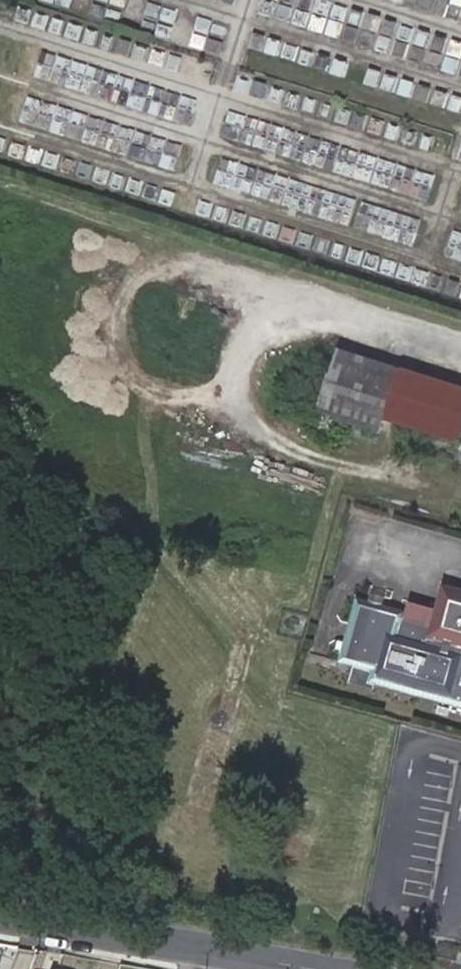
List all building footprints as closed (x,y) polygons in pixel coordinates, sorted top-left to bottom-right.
[(460,438),(460,391),(342,352),(322,418),(381,436),(386,423),(459,446),(460,438)] [(451,586),(448,600),(460,604),(460,589),(451,586)] [(448,600),(439,631),(413,623),(416,614),(367,599),(349,664),(362,668),(358,683),(383,690),(384,687),(460,708),(460,604),(448,600)]
